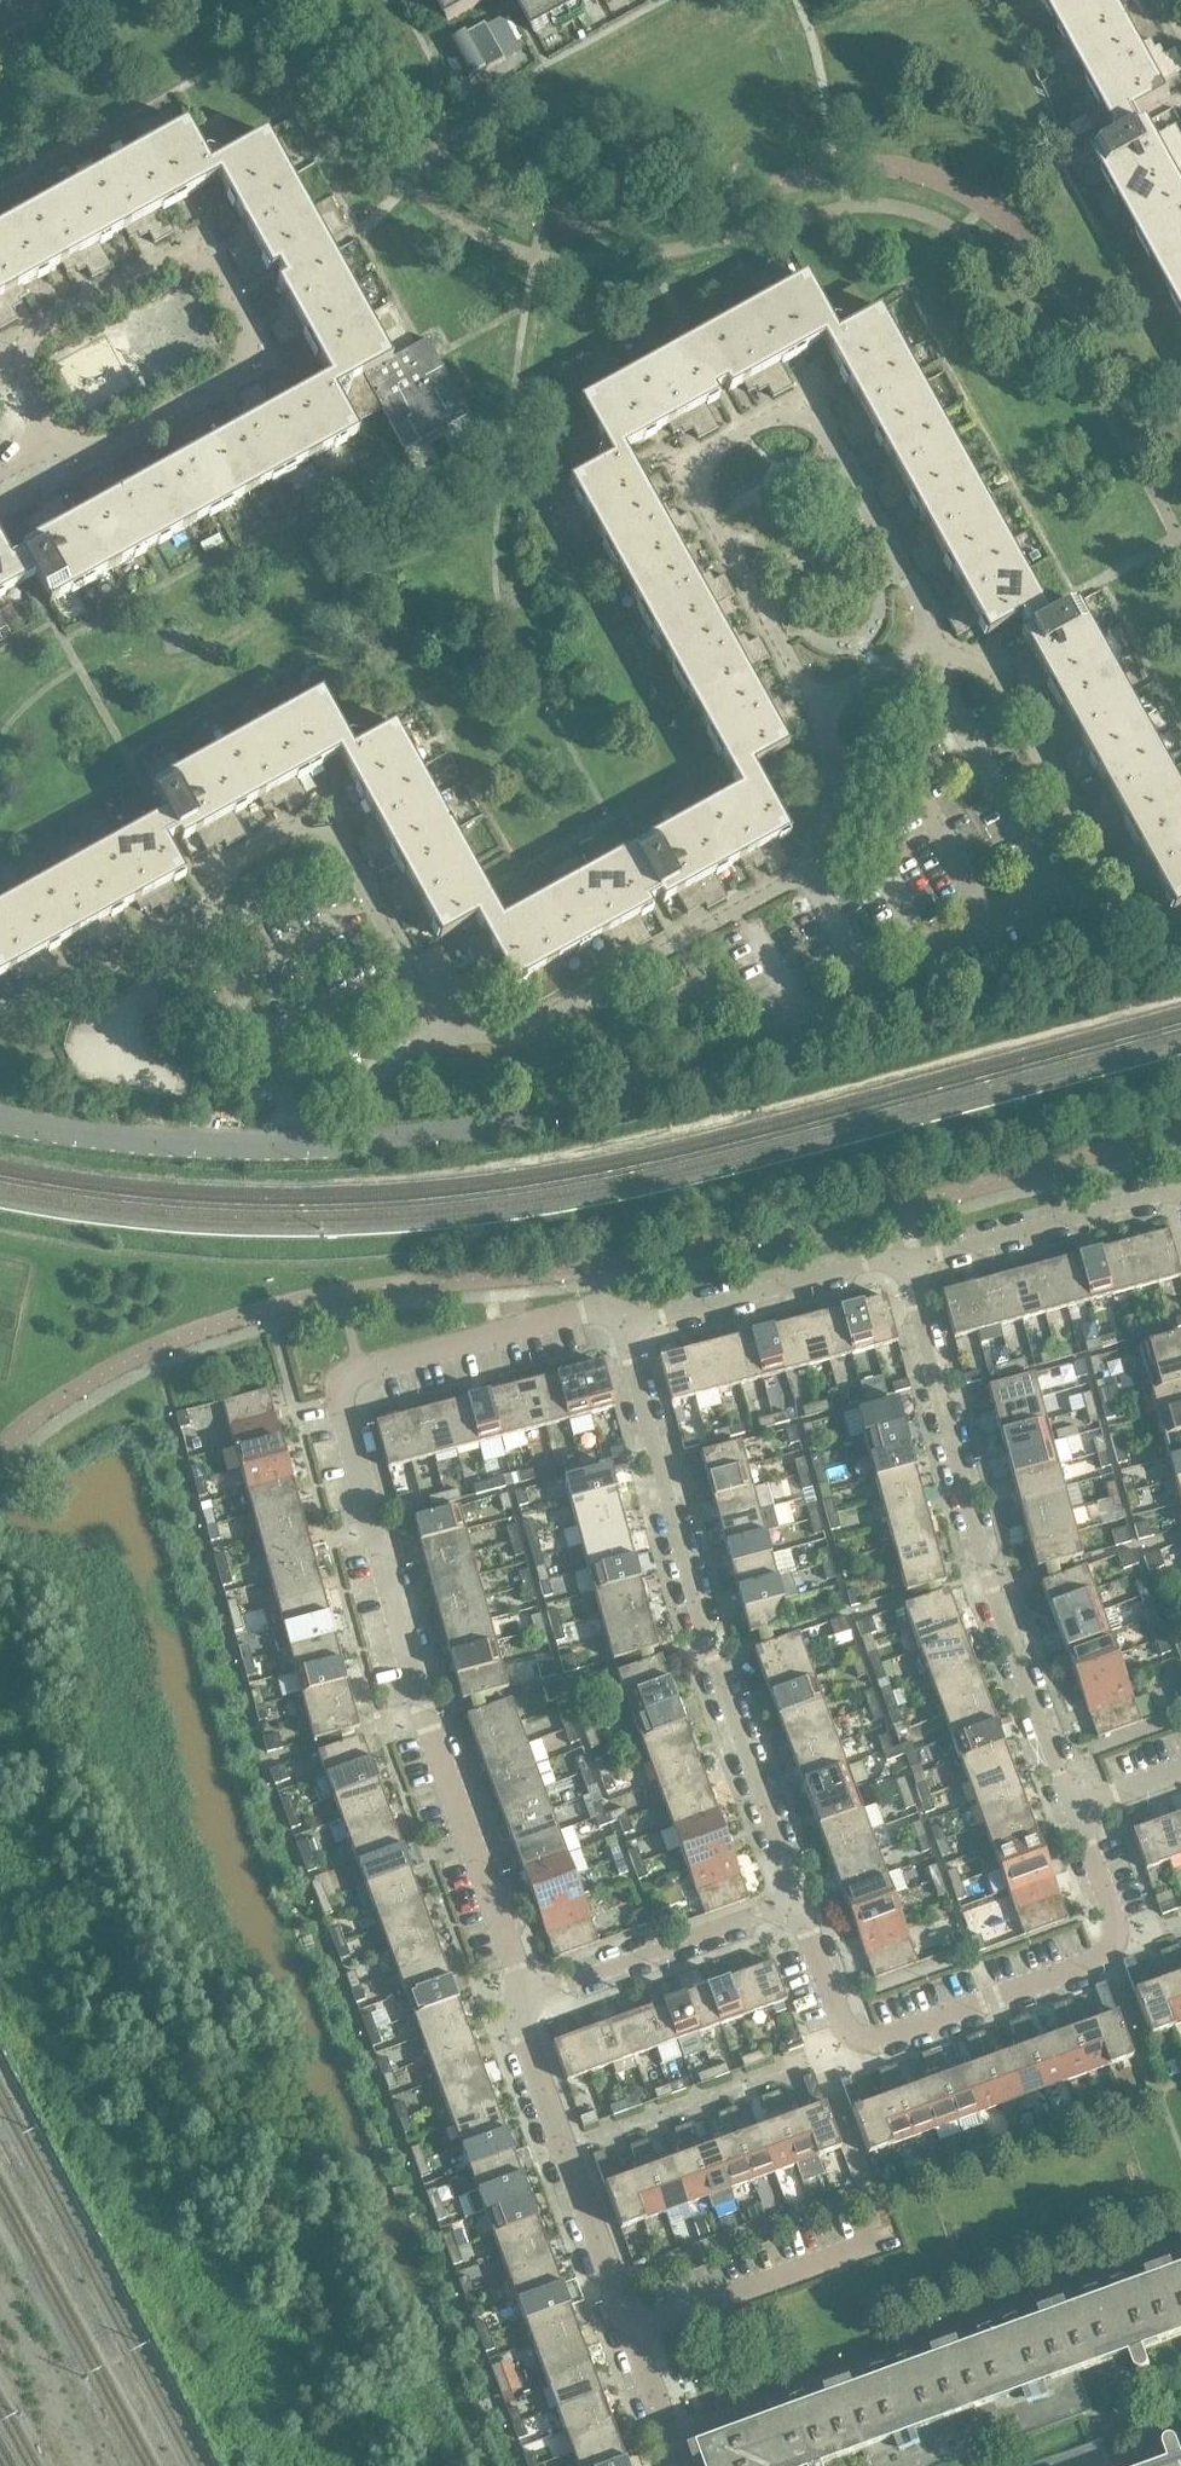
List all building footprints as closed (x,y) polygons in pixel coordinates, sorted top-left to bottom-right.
[(448,21),(487,0),(436,0),(448,21)] [(535,34),(558,21),(563,29),(584,17),(580,9),(596,0),(516,0),(535,34)] [(1121,6),(1130,1),(1129,0),(1044,0),(1079,63),(1136,32),(1121,6)] [(506,60),(486,24),(450,44),(470,80),(506,60)] [(1137,114),(1171,95),(1163,83),(1180,73),(1180,60),(1175,50),(1161,57),(1152,40),(1143,45),(1136,32),(1079,63),(1118,133),(1121,138),(1094,153),(1129,217),(1180,188),(1180,178),(1178,173),(1180,172),(1180,145),(1176,148),(1170,136),(1179,131),(1176,126),(1158,136),(1150,122),(1143,125),(1141,121),(1137,114)] [(235,208),(291,177),(267,132),(238,148),(220,114),(191,130),(218,178),(235,208)] [(218,178),(191,130),(187,122),(142,146),(173,202),(218,178)] [(173,202),(142,146),(79,181),(110,237),(124,230),(129,238),(146,229),(154,243),(174,232),(161,209),(173,202)] [(367,314),(332,251),(291,177),(235,208),(243,221),(234,226),(243,243),(229,251),(240,272),(263,259),(277,284),(284,296),(275,301),(285,318),(270,326),(281,346),(305,334),(311,345),(367,314)] [(110,237),(79,181),(15,216),(46,272),(61,264),(66,273),(83,264),(91,278),(111,267),(98,244),(110,237)] [(1129,217),(1164,280),(1180,270),(1180,188),(1129,217)] [(46,272),(15,216),(0,225),(0,328),(18,318),(10,304),(27,295),(22,286),(46,272)] [(1164,280),(1180,311),(1180,270),(1164,280)] [(847,385),(904,354),(879,309),(871,313),(855,285),(821,304),(806,276),(761,300),(793,356),(822,340),(847,385)] [(793,386),(780,363),(793,356),(761,300),(692,339),(624,376),(655,432),(668,425),(673,434),(690,424),(698,439),(718,428),(705,404),(718,397),(715,391),(719,388),(725,385),(729,392),(743,384),(748,392),(765,383),(773,397),(793,386)] [(347,383),(392,358),(367,314),(311,345),(328,376),(342,402),(348,399),(350,387),(347,383)] [(469,414),(440,361),(427,339),(392,358),(347,383),(350,387),(348,399),(342,402),(355,425),(382,410),(404,450),(469,414)] [(882,448),(938,417),(904,354),(847,385),(855,398),(846,403),(855,420),(841,428),(852,448),(875,435),(882,448)] [(355,425),(342,402),(328,376),(286,399),(317,456),(359,433),(355,425)] [(649,494),(624,449),(655,432),(624,376),(579,401),(594,429),(560,448),(576,476),(568,481),(592,525),(649,494)] [(317,456),(286,399),(271,407),(258,384),(238,395),(246,410),(229,419),(234,428),(219,437),(250,493),(317,456)] [(973,480),(954,445),(938,417),(882,448),(889,460),(881,465),(890,483),(876,491),(887,511),(910,498),(917,511),(973,480)] [(250,493),(219,437),(209,442),(196,419),(176,430),(184,444),(166,454),(171,463),(152,474),(183,530),(250,493)] [(183,530),(152,474),(132,484),(127,476),(110,485),(102,471),(82,482),(95,505),(85,511),(116,567),(183,530)] [(1008,542),(989,508),(973,480),(917,511),(924,523),(915,528),(925,545),(910,553),(922,573),(945,560),(952,573),(1008,542)] [(677,545),(700,532),(689,512),(675,520),(665,503),(656,508),(649,494),(592,525),(628,589),(684,557),(677,545)] [(85,511),(71,518),(58,495),(38,506),(46,521),(34,527),(29,517),(23,520),(34,539),(19,547),(23,554),(17,557),(12,560),(0,539),(0,596),(29,580),(35,576),(50,603),(116,567),(85,511)] [(1110,664),(1076,601),(1048,617),(1044,610),(1040,604),(1008,542),(952,573),(959,586),(950,591),(959,608),(945,616),(956,636),(979,623),(987,636),(1020,617),(1022,621),(1026,629),(1019,632),(1028,647),(1018,652),(1022,661),(1023,660),(1021,657),(1030,652),(1037,664),(1014,677),(1025,697),(1048,684),(1054,695),(1110,664)] [(712,608),(731,597),(735,595),(724,575),(709,583),(700,565),(691,570),(684,557),(628,589),(662,650),(718,619),(712,608)] [(746,670),(770,657),(758,637),(744,645),(734,628),(726,633),(718,619),(662,650),(697,713),(753,682),(746,670)] [(1153,741),(1136,710),(1110,664),(1054,695),(1062,708),(1038,721),(1049,741),(1064,733),(1073,751),(1082,746),(1097,772),(1153,741)] [(781,733),(800,722),(804,720),(793,700),(779,708),(769,690),(760,695),(753,682),(697,713),(732,777),(753,765),(788,746),(781,733)] [(422,772),(395,724),(387,728),(371,700),(337,719),(322,691),(278,715),(309,771),(339,754),(366,803),(422,772)] [(309,771),(278,715),(214,750),(245,806),(259,799),(264,807),(281,798),(289,812),(309,801),(296,778),(309,771)] [(1170,772),(1153,741),(1097,772),(1103,784),(1095,789),(1104,806),(1090,814),(1101,834),(1124,822),(1131,834),(1180,806),(1180,792),(1170,772)] [(246,836),(234,812),(245,806),(214,750),(151,785),(166,812),(160,815),(91,853),(122,909),(135,902),(140,911),(157,901),(165,916),(185,905),(172,881),(186,874),(167,841),(173,838),(178,834),(182,841),(196,833),(206,852),(212,849),(207,840),(219,833),(226,847),(246,836)] [(790,833),(780,816),(800,805),(780,769),(761,780),(753,765),(732,777),(738,788),(697,811),(728,867),(740,861),(744,869),(762,860),(770,874),(790,863),(777,840),(790,833)] [(397,861),(453,830),(422,772),(366,803),(371,813),(362,818),(372,835),(357,843),(368,863),(391,850),(397,861)] [(1131,834),(1137,846),(1114,859),(1125,879),(1140,871),(1149,888),(1158,883),(1173,909),(1180,905),(1180,806),(1131,834)] [(727,898),(714,874),(728,867),(697,811),(628,849),(557,887),(588,944),(602,937),(607,945),(624,936),(632,950),(652,939),(639,916),(652,909),(649,902),(655,898),(659,896),(662,903),(677,895),(687,914),(692,911),(687,901),(699,894),(707,909),(727,898)] [(475,919),(496,907),(453,830),(397,861),(405,874),(381,887),(393,907),(407,899),(416,916),(425,911),(440,938),(475,919)] [(122,909),(91,853),(28,888),(59,944),(73,937),(78,945),(95,936),(103,950),(123,939),(110,916),(122,909)] [(563,958),(588,944),(557,887),(502,918),(496,907),(475,919),(483,933),(464,944),(484,979),(503,969),(513,986),(526,979),(538,1002),(559,991),(551,976),(568,967),(563,958)] [(28,888),(0,903),(0,977),(10,971),(15,980),(32,971),(40,985),(60,974),(48,950),(59,944),(28,888)] [(942,983),(934,970),(918,979),(926,992),(942,983)] [(1180,1276),(1168,1232),(1168,1231),(1144,1237),(1156,1283),(1180,1276)] [(1156,1283),(1144,1237),(1122,1243),(1134,1289),(1156,1283)] [(1134,1289),(1122,1243),(1099,1249),(1112,1295),(1134,1289)] [(1112,1295),(1099,1249),(1077,1255),(1089,1301),(1112,1295)] [(1089,1301),(1077,1255),(1055,1261),(1067,1307),(1089,1301)] [(1067,1307),(1055,1261),(1032,1267),(1044,1313),(1067,1307)] [(1044,1313),(1032,1267),(1010,1273),(1022,1319),(1044,1313)] [(1022,1319),(1010,1273),(987,1279),(1000,1325),(1022,1319)] [(1000,1325),(987,1279),(965,1285),(977,1331),(1000,1325)] [(977,1331),(965,1285),(942,1292),(954,1337),(977,1331)] [(897,1342),(885,1296),(862,1302),(874,1348),(897,1342)] [(874,1348),(862,1302),(839,1308),(851,1354),(874,1348)] [(851,1354),(839,1308),(817,1314),(829,1360),(851,1354)] [(829,1360),(817,1314),(794,1320),(807,1366),(829,1360)] [(807,1366),(794,1320),(772,1327),(784,1372),(807,1366)] [(1161,1331),(1159,1322),(1144,1326),(1147,1335),(1161,1331)] [(1147,1335),(1144,1326),(1129,1330),(1132,1339),(1147,1335)] [(784,1372),(772,1327),(750,1333),(762,1378),(784,1372)] [(762,1378),(750,1333),(727,1339),(739,1384),(762,1378)] [(1117,1343),(1114,1334),(1099,1338),(1102,1347),(1117,1343)] [(1138,1345),(1145,1369),(1180,1359),(1180,1334),(1138,1345)] [(1102,1347),(1099,1338),(1085,1342),(1087,1351),(1102,1347)] [(739,1384),(727,1339),(705,1345),(717,1390),(739,1384)] [(717,1390),(705,1345),(682,1351),(695,1396),(717,1390)] [(1072,1356),(1069,1346),(1054,1350),(1057,1359),(1072,1356)] [(1057,1359),(1054,1350),(1040,1354),(1042,1363),(1057,1359)] [(695,1396),(682,1351),(659,1357),(671,1402),(695,1396)] [(1103,1371),(1099,1356),(1089,1358),(1093,1373),(1103,1371)] [(1027,1368),(1024,1358),(1010,1362),(1012,1371),(1027,1368)] [(1145,1369),(1151,1391),(1180,1383),(1180,1359),(1145,1369)] [(1086,1375),(1082,1360),(1073,1363),(1077,1378),(1086,1375)] [(614,1407),(602,1362),(578,1368),(590,1414),(614,1407)] [(1012,1371),(1010,1362),(995,1366),(997,1375),(1012,1371)] [(590,1414),(578,1368),(556,1374),(568,1420),(590,1414)] [(981,1380),(979,1370),(964,1374),(966,1384),(981,1380)] [(1040,1397),(1033,1373),(988,1386),(994,1409),(1040,1397)] [(568,1420),(556,1374),(533,1380),(546,1426),(568,1420)] [(910,1388),(907,1379),(892,1383),(895,1392),(910,1388)] [(546,1426),(533,1380),(511,1386),(523,1432),(546,1426)] [(1151,1391),(1157,1413),(1180,1407),(1180,1383),(1151,1391)] [(523,1432),(511,1386),(489,1392),(501,1438),(523,1432)] [(879,1397),(876,1387),(861,1391),(864,1401),(879,1397)] [(1111,1402),(1107,1387),(1098,1390),(1102,1404),(1111,1402)] [(281,1434),(268,1388),(223,1401),(235,1447),(281,1434)] [(864,1401),(861,1391),(847,1395),(849,1405),(864,1401)] [(1095,1406),(1091,1391),(1081,1394),(1085,1409),(1095,1406)] [(501,1438),(489,1392),(466,1398),(478,1444),(501,1438)] [(1046,1419),(1040,1397),(994,1409),(1000,1431),(1046,1419)] [(478,1444),(466,1398),(444,1404),(456,1449),(478,1444)] [(834,1409),(832,1399),(817,1403),(819,1413),(834,1409)] [(903,1423),(897,1399),(857,1410),(863,1434),(903,1423)] [(1115,1416),(1111,1402),(1102,1404),(1105,1419),(1115,1416)] [(819,1413),(817,1403),(802,1407),(804,1417),(819,1413)] [(456,1449),(444,1404),(421,1410),(433,1455),(456,1449)] [(1099,1421),(1095,1406),(1085,1409),(1089,1424),(1099,1421)] [(1157,1413),(1163,1436),(1180,1431),(1180,1407),(1157,1413)] [(433,1455),(421,1410),(399,1416),(411,1461),(433,1455)] [(189,1426),(185,1411),(176,1413),(180,1428),(189,1426)] [(789,1421),(787,1411),(772,1415),(774,1425),(789,1421)] [(774,1425),(772,1415),(757,1419),(759,1429),(774,1425)] [(411,1461),(399,1416),(375,1422),(387,1468),(411,1461)] [(1052,1442),(1046,1419),(1000,1431),(1006,1454),(1052,1442)] [(815,1437),(811,1422),(802,1425),(806,1440),(815,1437)] [(744,1433),(742,1423),(727,1427),(730,1437),(744,1433)] [(909,1445),(903,1423),(863,1434),(869,1456),(909,1445)] [(730,1437),(727,1427),(712,1431),(715,1441),(730,1437)] [(799,1442),(795,1427),(786,1429),(790,1444),(799,1442)] [(1163,1436),(1169,1458),(1180,1455),(1180,1431),(1163,1436)] [(1123,1447),(1119,1432),(1110,1434),(1114,1449),(1123,1447)] [(287,1457),(281,1434),(235,1447),(241,1469),(287,1457)] [(699,1445),(696,1436),(681,1440),(684,1449),(699,1445)] [(1107,1451),(1103,1436),(1093,1438),(1097,1453),(1107,1451)] [(746,1465),(740,1441),(701,1452),(707,1476),(746,1465)] [(1058,1464),(1052,1442),(1006,1454),(1012,1476),(1058,1464)] [(626,1454),(624,1445),(609,1449),(611,1458),(626,1454)] [(915,1468),(909,1445),(869,1456),(875,1478),(915,1468)] [(1127,1461),(1123,1447),(1114,1449),(1118,1464),(1127,1461)] [(1111,1466),(1107,1451),(1097,1453),(1101,1468),(1111,1466)] [(595,1463),(593,1453),(578,1457),(580,1466),(595,1463)] [(824,1468),(820,1453),(810,1456),(814,1471),(824,1468)] [(1169,1458),(1175,1481),(1180,1479),(1180,1455),(1169,1458)] [(293,1479),(287,1457),(241,1469),(247,1491),(293,1479)] [(580,1466),(578,1457),(563,1461),(565,1470),(580,1466)] [(807,1473),(803,1458),(794,1460),(798,1475),(807,1473)] [(204,1479),(200,1464),(190,1467),(194,1482),(204,1479)] [(1064,1486),(1058,1464),(1012,1476),(1018,1499),(1064,1486)] [(551,1474),(548,1465),(533,1469),(536,1478),(551,1474)] [(752,1487),(746,1465),(707,1476),(713,1498),(752,1487)] [(616,1489),(609,1466),(564,1478),(570,1502),(616,1489)] [(828,1483),(824,1468),(814,1471),(818,1486),(828,1483)] [(921,1490),(915,1468),(875,1478),(881,1501),(921,1490)] [(536,1478),(533,1469),(518,1473),(521,1482),(536,1478)] [(811,1487),(807,1473),(798,1475),(802,1490),(811,1487)] [(506,1486),(503,1477),(488,1481),(491,1490),(506,1486)] [(1135,1491),(1131,1477),(1122,1479),(1126,1494),(1135,1491)] [(208,1494),(204,1479),(194,1482),(198,1496),(208,1494)] [(299,1502),(293,1479),(247,1491),(253,1514),(299,1502)] [(491,1490),(488,1481),(473,1485),(476,1494),(491,1490)] [(1119,1496),(1115,1481),(1105,1483),(1109,1498),(1119,1496)] [(1070,1509),(1064,1486),(1018,1499),(1024,1521),(1070,1509)] [(758,1510),(752,1487),(713,1498),(719,1520),(758,1510)] [(461,1498),(458,1489),(443,1493),(446,1502),(461,1498)] [(528,1504),(524,1489),(515,1491),(519,1506),(528,1504)] [(622,1512),(616,1489),(570,1502),(576,1524),(622,1512)] [(927,1512),(921,1490),(881,1501),(887,1523),(927,1512)] [(1139,1506),(1135,1491),(1126,1494),(1130,1509),(1139,1506)] [(446,1502),(443,1493),(428,1497),(431,1506),(446,1502)] [(512,1508),(508,1493),(498,1496),(502,1511),(512,1508)] [(1123,1511),(1119,1496),(1109,1498),(1113,1513),(1123,1511)] [(836,1513),(832,1498),(822,1500),(826,1515),(836,1513)] [(415,1510),(412,1501),(397,1505),(400,1514),(415,1510)] [(305,1524),(299,1502),(253,1514),(259,1536),(305,1524)] [(819,1517),(815,1502),(806,1505),(810,1520),(819,1517)] [(465,1530),(459,1506),(413,1519),(420,1542),(465,1530)] [(216,1524),(212,1509),(202,1512),(206,1526),(216,1524)] [(1076,1531),(1070,1509),(1024,1521),(1030,1544),(1076,1531)] [(764,1532),(758,1510),(719,1520),(725,1543),(764,1532)] [(628,1534),(622,1512),(576,1524),(582,1546),(628,1534)] [(933,1535),(927,1512),(887,1523),(893,1546),(933,1535)] [(840,1528),(836,1513),(826,1515),(830,1530),(840,1528)] [(823,1532),(819,1517),(810,1520),(814,1535),(823,1532)] [(536,1535),(532,1520),(523,1522),(527,1537),(536,1535)] [(1154,1536),(1150,1521),(1142,1523),(1146,1538),(1154,1536)] [(1146,1538),(1142,1523),(1134,1525),(1138,1540),(1146,1538)] [(220,1539),(216,1524),(206,1526),(210,1541),(220,1539)] [(311,1547),(305,1524),(259,1536),(265,1559),(311,1547)] [(520,1539),(516,1524),(507,1527),(511,1541),(520,1539)] [(1131,1542),(1127,1527),(1119,1529),(1123,1544),(1131,1542)] [(1123,1544),(1119,1529),(1111,1531),(1115,1546),(1123,1544)] [(471,1552),(465,1530),(420,1542),(426,1564),(471,1552)] [(1093,1589),(1085,1566),(1059,1576),(1055,1562),(1082,1555),(1076,1531),(1030,1544),(1036,1567),(1044,1565),(1048,1580),(1041,1583),(1049,1605),(1093,1589)] [(770,1555),(764,1532),(725,1543),(731,1565),(770,1555)] [(634,1557),(628,1534),(582,1546),(588,1569),(634,1557)] [(540,1550),(536,1535),(527,1537),(531,1552),(540,1550)] [(939,1557),(933,1535),(893,1546),(899,1568),(939,1557)] [(524,1554),(520,1539),(511,1541),(515,1556),(524,1554)] [(848,1558),(844,1543),(834,1545),(839,1560),(848,1558)] [(317,1569),(311,1547),(265,1559),(271,1581),(317,1569)] [(832,1562),(827,1547),(818,1550),(822,1565),(832,1562)] [(1138,1563),(1133,1549),(1125,1552),(1130,1566),(1138,1563)] [(1164,1566),(1158,1551),(1151,1554),(1156,1568),(1164,1566)] [(477,1575),(471,1552),(426,1564),(432,1587),(477,1575)] [(1130,1566),(1125,1552),(1117,1554),(1123,1569),(1130,1566)] [(228,1569),(224,1554),(215,1556),(219,1571),(228,1569)] [(1156,1568),(1151,1554),(1143,1557),(1148,1571),(1156,1568)] [(776,1577),(770,1555),(731,1565),(737,1588),(776,1577)] [(640,1579),(634,1557),(588,1569),(594,1591),(640,1579)] [(956,1612),(948,1589),(940,1592),(938,1583),(945,1581),(939,1557),(899,1568),(906,1591),(926,1586),(929,1596),(903,1605),(912,1628),(956,1612)] [(852,1573),(848,1558),(839,1560),(843,1575),(852,1573)] [(836,1577),(832,1562),(822,1565),(826,1580),(836,1577)] [(549,1579),(545,1564),(535,1567),(539,1582),(549,1579)] [(232,1584),(228,1569),(219,1571),(223,1586),(232,1584)] [(323,1592),(317,1569),(271,1581),(277,1604),(323,1592)] [(532,1584),(528,1569),(519,1571),(523,1586),(532,1584)] [(483,1597),(477,1575),(432,1587),(438,1609),(483,1597)] [(783,1599),(776,1577),(737,1588),(743,1610),(783,1599)] [(553,1594),(549,1579),(539,1582),(543,1597),(553,1594)] [(646,1601),(640,1579),(594,1591),(600,1614),(646,1601)] [(1149,1593),(1144,1579),(1135,1582),(1140,1597),(1149,1593)] [(1169,1598),(1163,1583),(1154,1587),(1160,1601),(1169,1598)] [(536,1599),(532,1584),(523,1586),(527,1601),(536,1599)] [(860,1604),(856,1589),(847,1591),(851,1606),(860,1604)] [(1101,1611),(1093,1589),(1049,1605),(1057,1627),(1101,1611)] [(329,1614),(323,1592),(277,1604),(283,1626),(329,1614)] [(844,1608),(840,1593),(830,1596),(834,1611),(844,1608)] [(1154,1608),(1152,1601),(1149,1593),(1140,1597),(1145,1611),(1154,1608)] [(489,1619),(483,1597),(438,1609),(444,1632),(489,1619)] [(1174,1612),(1169,1598),(1160,1601),(1165,1616),(1174,1612)] [(240,1614),(236,1599),(227,1601),(231,1616),(240,1614)] [(806,1655),(798,1633),(772,1642),(768,1628),(789,1623),(783,1599),(743,1610),(749,1633),(757,1631),(761,1646),(753,1649),(762,1671),(806,1655)] [(652,1624),(646,1601),(600,1614),(606,1636),(652,1624)] [(561,1624),(557,1609),(547,1612),(551,1627),(561,1624)] [(1109,1633),(1101,1611),(1057,1627),(1065,1649),(1109,1633)] [(964,1634),(956,1612),(912,1628),(920,1650),(964,1634)] [(244,1629),(240,1614),(231,1616),(235,1631),(244,1629)] [(335,1636),(329,1614),(283,1626),(289,1649),(335,1636)] [(544,1629),(540,1614),(531,1616),(535,1631),(544,1629)] [(851,1630),(845,1615),(838,1618),(843,1633),(851,1630)] [(876,1632),(871,1617),(863,1620),(868,1634),(876,1632)] [(843,1633),(838,1618),(830,1621),(835,1635),(843,1633)] [(495,1642),(489,1619),(444,1632),(450,1654),(495,1642)] [(868,1634),(863,1620),(856,1623),(861,1637),(868,1634)] [(1165,1637),(1160,1623),(1151,1626),(1156,1640),(1165,1637)] [(565,1639),(561,1624),(551,1627),(555,1642),(565,1639)] [(669,1679),(660,1656),(653,1659),(650,1649),(658,1647),(652,1624),(606,1636),(612,1659),(639,1652),(642,1663),(616,1672),(624,1695),(669,1679)] [(1179,1627),(1170,1630),(1175,1645),(1180,1643),(1180,1632),(1179,1627)] [(548,1644),(544,1629),(535,1631),(539,1646),(548,1644)] [(1117,1654),(1109,1633),(1065,1649),(1073,1671),(1117,1654)] [(972,1655),(964,1634),(920,1650),(928,1672),(972,1655)] [(341,1659),(335,1636),(289,1649),(295,1671),(341,1659)] [(1170,1652),(1165,1637),(1156,1640),(1161,1655),(1170,1652)] [(501,1664),(495,1642),(450,1654),(456,1676),(501,1664)] [(252,1659),(248,1644),(239,1646),(243,1661),(252,1659)] [(861,1660),(856,1645),(847,1649),(852,1663),(861,1660)] [(881,1664),(876,1649),(867,1653),(872,1667),(881,1664)] [(579,1668),(575,1653),(567,1656),(571,1671),(579,1668)] [(1125,1676),(1117,1654),(1073,1671),(1081,1693),(1125,1676)] [(814,1677),(806,1655),(762,1671),(770,1693),(814,1677)] [(980,1677),(972,1655),(928,1672),(936,1693),(980,1677)] [(571,1671),(567,1656),(559,1658),(563,1673),(571,1671)] [(256,1674),(252,1659),(243,1661),(247,1676),(256,1674)] [(347,1681),(341,1659),(295,1671),(301,1694),(347,1681)] [(556,1674),(552,1660),(545,1662),(549,1677),(556,1674)] [(867,1674),(864,1666),(861,1660),(852,1663),(858,1678),(867,1674)] [(549,1677),(545,1662),(537,1664),(541,1679),(549,1677)] [(519,1722),(510,1699),(485,1708),(481,1695),(508,1688),(501,1664),(456,1676),(462,1700),(470,1698),(474,1713),(466,1715),(474,1738),(519,1722)] [(886,1678),(881,1664),(872,1667),(877,1682),(886,1678)] [(1142,1721),(1125,1676),(1081,1693),(1097,1737),(1142,1721)] [(822,1699),(814,1677),(770,1693),(778,1715),(822,1699)] [(988,1699),(980,1677),(936,1693),(944,1715),(988,1699)] [(677,1701),(669,1679),(624,1695),(632,1717),(677,1701)] [(353,1704),(347,1681),(301,1694),(307,1716),(353,1704)] [(563,1696),(558,1682),(550,1684),(556,1699),(563,1696)] [(556,1699),(550,1684),(543,1687),(548,1702),(556,1699)] [(589,1698),(584,1684),(576,1687),(582,1701),(589,1698)] [(582,1701),(576,1687),(569,1689),(574,1704),(582,1701)] [(264,1704),(260,1689),(251,1691),(255,1706),(264,1704)] [(877,1703),(872,1689),(863,1692),(868,1707),(877,1703)] [(897,1708),(892,1693),(883,1696),(888,1711),(897,1708)] [(830,1721),(822,1699),(778,1715),(786,1737),(830,1721)] [(996,1721),(988,1699),(944,1715),(951,1737),(996,1721)] [(685,1723),(677,1701),(632,1717),(640,1739),(685,1723)] [(883,1718),(877,1703),(868,1707),(874,1721),(883,1718)] [(268,1719),(264,1704),(255,1706),(259,1721),(268,1719)] [(370,1759),(361,1736),(354,1739),(352,1729),(359,1727),(353,1704),(307,1716),(314,1739),(340,1732),(343,1743),(317,1752),(325,1775),(370,1759)] [(902,1722),(897,1708),(888,1711),(893,1725),(902,1722)] [(574,1726),(569,1712),(560,1715),(565,1730),(574,1726)] [(594,1731),(589,1716),(580,1720),(585,1734),(594,1731)] [(838,1743),(830,1721),(786,1737),(794,1759),(838,1743)] [(1004,1743),(996,1721),(951,1737),(959,1759),(1004,1743)] [(527,1744),(519,1722),(474,1738),(482,1760),(527,1744)] [(693,1744),(685,1723),(640,1739),(648,1761),(693,1744)] [(580,1741),(574,1726),(565,1730),(571,1744),(580,1741)] [(599,1745),(594,1731),(585,1734),(590,1749),(599,1745)] [(283,1748),(279,1733),(271,1735),(275,1750),(283,1748)] [(892,1748),(887,1736),(886,1734),(877,1737),(883,1752),(892,1748)] [(275,1750),(271,1735),(263,1737),(267,1752),(275,1750)] [(915,1750),(911,1741),(897,1746),(900,1755),(906,1753),(915,1750)] [(846,1765),(838,1743),(794,1759),(802,1781),(846,1765)] [(1012,1765),(1004,1743),(959,1759),(967,1781),(1012,1765)] [(535,1766),(527,1744),(482,1760),(490,1782),(535,1766)] [(701,1766),(693,1744),(648,1761),(656,1782),(701,1766)] [(900,1755),(897,1746),(892,1748),(883,1752),(886,1761),(900,1755)] [(920,1764),(915,1751),(915,1750),(906,1753),(911,1768),(920,1764)] [(590,1770),(585,1756),(576,1759),(581,1773),(590,1770)] [(378,1780),(370,1759),(325,1775),(333,1797),(378,1780)] [(610,1775),(605,1760),(596,1763),(601,1778),(610,1775)] [(290,1778),(285,1764),(277,1767),(283,1781),(290,1778)] [(854,1786),(846,1765),(802,1781),(810,1803),(854,1786)] [(1020,1787),(1012,1765),(967,1781),(975,1803),(1020,1787)] [(543,1787),(535,1766),(490,1782),(498,1804),(543,1787)] [(709,1788),(701,1766),(656,1782),(664,1804),(709,1788)] [(283,1781),(277,1767),(270,1769),(275,1784),(283,1781)] [(596,1785),(590,1770),(581,1773),(586,1788),(596,1785)] [(615,1789),(610,1775),(601,1778),(606,1792),(615,1789)] [(909,1791),(904,1776),(895,1780),(900,1794),(909,1791)] [(386,1802),(378,1780),(333,1797),(341,1818),(386,1802)] [(929,1795),(924,1780),(914,1784),(920,1798),(929,1795)] [(862,1808),(854,1786),(810,1803),(817,1824),(862,1808)] [(551,1809),(543,1787),(498,1804),(506,1826),(551,1809)] [(1028,1808),(1020,1787),(975,1803),(983,1825),(1028,1808)] [(717,1810),(709,1788),(664,1804),(672,1826),(717,1810)] [(915,1805),(909,1791),(900,1794),(906,1809),(915,1805)] [(934,1809),(929,1795),(920,1798),(925,1813),(934,1809)] [(295,1811),(290,1796),(281,1799),(286,1814),(295,1811)] [(604,1814),(600,1804),(599,1801),(590,1804),(595,1818),(604,1814)] [(394,1824),(386,1802),(341,1818),(349,1840),(394,1824)] [(628,1818),(624,1808),(610,1813),(613,1822),(619,1820),(619,1821),(628,1818)] [(870,1830),(862,1808),(817,1824),(825,1846),(870,1830)] [(1036,1830),(1028,1808),(983,1825),(991,1846),(1036,1830)] [(559,1831),(551,1809),(506,1826),(514,1847),(559,1831)] [(725,1832),(717,1810),(672,1826),(680,1848),(725,1832)] [(300,1825),(295,1811),(286,1814),(291,1828),(300,1825)] [(613,1822),(610,1813),(605,1815),(604,1814),(595,1818),(599,1827),(613,1822)] [(1176,1814),(1154,1822),(1168,1860),(1180,1856),(1180,1828),(1176,1814)] [(633,1831),(628,1818),(619,1821),(624,1834),(633,1831)] [(925,1835),(920,1820),(911,1823),(916,1838),(925,1835)] [(1168,1860),(1154,1822),(1131,1830),(1145,1869),(1168,1860)] [(402,1846),(394,1824),(349,1840),(357,1862),(402,1846)] [(945,1839),(939,1824),(930,1827),(936,1842),(945,1839)] [(878,1852),(870,1830),(825,1846),(833,1868),(878,1852)] [(1044,1852),(1036,1830),(991,1846),(999,1868),(1044,1852)] [(567,1853),(559,1831),(514,1847),(522,1869),(567,1853)] [(733,1854),(725,1832),(680,1848),(688,1870),(733,1854)] [(931,1849),(925,1835),(916,1838),(921,1852),(931,1849)] [(950,1853),(945,1839),(936,1842),(941,1856),(950,1853)] [(311,1854),(306,1840),(297,1843),(302,1858),(311,1854)] [(622,1857),(617,1843),(608,1846),(613,1861),(622,1857)] [(410,1868),(402,1846),(357,1862),(365,1884),(410,1868)] [(642,1862),(637,1847),(628,1851),(633,1865),(642,1862)] [(886,1874),(878,1852),(833,1868),(841,1890),(886,1874)] [(1052,1874),(1044,1852),(999,1868),(1007,1890),(1052,1874)] [(575,1875),(567,1853),(522,1869),(530,1891),(575,1875)] [(317,1869),(311,1854),(302,1858),(308,1872),(317,1869)] [(749,1898),(733,1854),(688,1870),(704,1914),(749,1898)] [(627,1872),(622,1857),(613,1861),(618,1875),(627,1872)] [(647,1876),(642,1862),(633,1865),(638,1880),(647,1876)] [(941,1878),(936,1864),(927,1867),(932,1882),(941,1878)] [(418,1890),(410,1868),(365,1884),(373,1906),(418,1890)] [(961,1882),(955,1868),(946,1871),(952,1886),(961,1882)] [(894,1896),(886,1874),(841,1890),(849,1912),(894,1896)] [(1068,1919),(1052,1874),(1007,1890),(1024,1935),(1068,1919)] [(583,1897),(575,1875),(530,1891),(538,1913),(583,1897)] [(947,1893),(941,1878),(932,1882),(937,1896),(947,1893)] [(966,1897),(961,1882),(952,1886),(957,1900),(966,1897)] [(327,1898),(322,1883),(313,1887),(318,1901),(327,1898)] [(426,1912),(418,1890),(373,1906),(381,1928),(426,1912)] [(902,1917),(894,1896),(849,1912),(857,1934),(902,1917)] [(599,1941),(583,1897),(538,1913),(554,1958),(599,1941)] [(333,1912),(327,1898),(318,1901),(324,1916),(333,1912)] [(1176,1909),(1173,1900),(1159,1905),(1162,1914),(1176,1909)] [(646,1924),(641,1910),(632,1913),(637,1927),(646,1924)] [(434,1933),(426,1912),(381,1928),(389,1950),(434,1933)] [(666,1928),(661,1914),(652,1917),(657,1932),(666,1928)] [(918,1962),(902,1917),(857,1934),(874,1978),(918,1962)] [(344,1941),(338,1927),(329,1930),(335,1945),(344,1941)] [(965,1945),(960,1930),(951,1933),(956,1948),(965,1945)] [(442,1955),(434,1933),(389,1950),(397,1971),(442,1955)] [(985,1949),(980,1934),(971,1938),(976,1952),(985,1949)] [(349,1956),(344,1941),(335,1945),(340,1959),(349,1956)] [(1178,1945),(1169,1948),(1174,1964),(1180,1962),(1180,1953),(1178,1945)] [(1174,1964),(1169,1948),(1159,1952),(1165,1968),(1174,1964)] [(450,1977),(442,1955),(397,1971),(405,1993),(450,1977)] [(1140,1977),(1134,1961),(1133,1956),(1122,1960),(1130,1980),(1140,1977)] [(786,2000),(772,1962),(749,1970),(763,2009),(786,2000)] [(1165,1968),(1162,1969),(1166,1979),(1156,1982),(1172,2026),(1180,2023),(1180,1982),(1174,1964),(1165,1968)] [(360,1985),(354,1970),(345,1974),(351,1988),(360,1985)] [(763,2009),(749,1970),(727,1978),(742,2017),(763,2009)] [(1172,2026),(1156,1982),(1147,1986),(1143,1976),(1140,1977),(1130,1980),(1150,2035),(1172,2026)] [(457,1999),(450,1977),(405,1993),(413,2015),(457,1999)] [(742,2017),(727,1978),(706,1986),(720,2024),(742,2017)] [(1112,2003),(1104,1982),(1094,1986),(1102,2006),(1112,2003)] [(365,1999),(360,1985),(351,1988),(356,2003),(365,1999)] [(720,2024),(706,1986),(684,1994),(698,2032),(720,2024)] [(698,2032),(684,1994),(662,2002),(676,2040),(698,2032)] [(465,2021),(457,1999),(413,2015),(421,2037),(465,2021)] [(1076,2016),(1071,2000),(1061,2003),(1067,2019),(1076,2016)] [(676,2040),(662,2002),(640,2010),(654,2048),(676,2040)] [(1067,2019),(1061,2003),(1052,2006),(1058,2022),(1067,2019)] [(1112,2003),(1102,2006),(1099,2007),(1102,2017),(1093,2021),(1109,2065),(1132,2057),(1112,2003)] [(654,2048),(640,2010),(618,2018),(633,2056),(654,2048)] [(376,2029),(371,2014),(362,2017),(367,2032),(376,2029)] [(1109,2065),(1093,2021),(1083,2024),(1079,2014),(1076,2016),(1067,2019),(1087,2073),(1109,2065)] [(1033,2032),(1027,2016),(1018,2019),(1024,2035),(1033,2032)] [(633,2056),(618,2018),(597,2026),(611,2064),(633,2056)] [(1024,2035),(1018,2019),(1009,2022),(1014,2038),(1024,2035)] [(1067,2019),(1058,2022),(1055,2023),(1059,2033),(1049,2037),(1065,2081),(1087,2073),(1067,2019)] [(473,2043),(465,2021),(421,2037),(429,2059),(473,2043)] [(611,2064),(597,2026),(575,2034),(589,2072),(611,2064)] [(381,2043),(376,2029),(367,2032),(372,2046),(381,2043)] [(1065,2081),(1049,2037),(1039,2040),(1036,2030),(1033,2032),(1024,2035),(1043,2089),(1065,2081)] [(989,2047),(983,2032),(974,2035),(980,2051),(989,2047)] [(589,2072),(575,2034),(552,2042),(566,2081),(589,2072)] [(980,2051),(974,2035),(965,2038),(971,2054),(980,2051)] [(1024,2035),(1014,2038),(1011,2039),(1015,2049),(1005,2053),(1022,2097),(1043,2089),(1024,2035)] [(803,2046),(799,2037),(785,2042),(788,2051),(803,2046)] [(481,2064),(473,2043),(429,2059),(437,2081),(481,2064)] [(1022,2097),(1005,2053),(996,2056),(992,2046),(989,2047),(980,2051),(1000,2105),(1022,2097)] [(773,2057),(769,2048),(755,2053),(758,2062),(773,2057)] [(946,2063),(940,2048),(931,2051),(936,2067),(946,2063)] [(936,2067),(931,2051),(921,2054),(927,2070),(936,2067)] [(980,2051),(971,2054),(968,2055),(971,2065),(962,2069),(978,2113),(1000,2105),(980,2051)] [(758,2062),(755,2053),(740,2058),(744,2067),(758,2062)] [(392,2072),(387,2058),(378,2061),(383,2076),(392,2072)] [(978,2113),(962,2069),(952,2072),(949,2062),(946,2063),(936,2067),(956,2121),(978,2113)] [(729,2073),(726,2063),(711,2069),(714,2078),(729,2073)] [(902,2079),(896,2063),(887,2067),(893,2083),(902,2079)] [(489,2086),(481,2064),(437,2081),(445,2103),(489,2086)] [(893,2083),(887,2067),(878,2070),(884,2086),(893,2083)] [(936,2067),(927,2070),(924,2071),(928,2081),(918,2085),(934,2129),(956,2121),(936,2067)] [(714,2078),(711,2069),(697,2074),(700,2083),(714,2078)] [(398,2087),(392,2072),(383,2076),(388,2090),(398,2087)] [(820,2094),(813,2073),(803,2077),(810,2097),(820,2094)] [(858,2095),(853,2079),(851,2075),(840,2079),(848,2099),(858,2095)] [(934,2129),(918,2085),(909,2088),(905,2078),(902,2079),(893,2083),(913,2137),(934,2129)] [(685,2088),(682,2079),(668,2085),(671,2094),(685,2088)] [(893,2083),(884,2086),(881,2087),(884,2097),(875,2101),(891,2145),(913,2137),(893,2083)] [(671,2094),(668,2085),(653,2090),(656,2099),(671,2094)] [(497,2108),(489,2086),(445,2103),(453,2124),(497,2108)] [(785,2107),(779,2091),(770,2094),(776,2110),(785,2107)] [(776,2110),(770,2094),(761,2098),(766,2113),(776,2110)] [(820,2094),(810,2097),(807,2099),(811,2108),(801,2112),(817,2156),(840,2148),(820,2094)] [(891,2145),(875,2101),(865,2104),(861,2094),(858,2095),(848,2099),(868,2153),(891,2145)] [(642,2104),(638,2095),(624,2101),(627,2110),(642,2104)] [(408,2116),(403,2101),(394,2105),(399,2119),(408,2116)] [(627,2110),(624,2101),(609,2106),(613,2115),(627,2110)] [(817,2156),(801,2112),(791,2115),(788,2106),(785,2107),(776,2110),(795,2164),(817,2156)] [(741,2123),(735,2107),(726,2110),(732,2126),(741,2123)] [(505,2130),(497,2108),(453,2124),(461,2146),(505,2130)] [(732,2126),(726,2110),(717,2113),(723,2129),(732,2126)] [(776,2110),(766,2113),(763,2114),(767,2124),(757,2128),(774,2172),(795,2164),(776,2110)] [(597,2121),(594,2111),(579,2117),(583,2126),(597,2121)] [(414,2130),(408,2116),(399,2119),(405,2134),(414,2130)] [(774,2172),(757,2128),(748,2131),(744,2121),(741,2123),(732,2126),(752,2180),(774,2172)] [(698,2139),(692,2123),(683,2126),(688,2142),(698,2139)] [(688,2142),(683,2126),(673,2129),(679,2145),(688,2142)] [(732,2126),(723,2129),(720,2130),(723,2140),(714,2144),(730,2188),(752,2180),(732,2126)] [(513,2152),(505,2130),(461,2146),(469,2168),(513,2152)] [(730,2188),(714,2144),(704,2147),(701,2137),(698,2139),(688,2142),(708,2196),(730,2188)] [(654,2154),(648,2139),(639,2142),(645,2158),(654,2154)] [(645,2158),(639,2142),(630,2145),(636,2161),(645,2158)] [(688,2142),(679,2145),(676,2146),(680,2156),(670,2160),(686,2204),(708,2196),(688,2142)] [(425,2159),(419,2145),(410,2148),(415,2163),(425,2159)] [(610,2170),(604,2154),(603,2150),(593,2154),(600,2174),(610,2170)] [(521,2174),(513,2152),(469,2168),(477,2190),(521,2174)] [(686,2204),(670,2160),(661,2163),(657,2153),(654,2154),(645,2158),(665,2212),(686,2204)] [(645,2158),(636,2161),(633,2162),(636,2172),(627,2176),(643,2220),(665,2212),(645,2158)] [(430,2174),(425,2159),(415,2163),(421,2177),(430,2174)] [(643,2220),(627,2176),(617,2179),(613,2169),(610,2170),(600,2174),(620,2228),(643,2220)] [(529,2196),(521,2174),(477,2190),(485,2212),(529,2196)] [(441,2203),(435,2189),(426,2192),(432,2206),(441,2203)] [(537,2217),(529,2196),(485,2212),(493,2234),(537,2217)] [(446,2218),(441,2203),(432,2206),(437,2221),(446,2218)] [(545,2239),(537,2217),(493,2234),(501,2255),(545,2239)] [(457,2247),(451,2232),(442,2236),(448,2250),(457,2247)] [(553,2261),(545,2239),(501,2255),(509,2277),(553,2261)] [(462,2261),(457,2247),(448,2250),(453,2265),(462,2261)] [(561,2283),(553,2261),(509,2277),(517,2299),(561,2283)] [(699,2444),(707,2465),(825,2465),(873,2448),(880,2465),(1101,2465),(1094,2445),(1039,2464),(1028,2435),(1083,2415),(1069,2377),(1131,2354),(1136,2367),(1136,2368),(1137,2369),(1138,2370),(1140,2371),(1143,2372),(1144,2371),(1146,2371),(1147,2370),(1149,2369),(1149,2368),(1150,2367),(1150,2366),(1150,2365),(1150,2364),(1150,2363),(1150,2362),(1145,2349),(1180,2336),(1180,2268),(699,2444)] [(473,2290),(468,2276),(459,2279),(464,2294),(473,2290)] [(569,2305),(561,2283),(517,2299),(525,2321),(569,2305)] [(478,2305),(473,2290),(464,2294),(469,2308),(478,2305)] [(577,2327),(569,2305),(525,2321),(533,2343),(577,2327)] [(489,2334),(484,2319),(475,2323),(480,2337),(489,2334)] [(585,2348),(577,2327),(533,2343),(541,2365),(585,2348)] [(495,2348),(489,2334),(480,2337),(486,2352),(495,2348)] [(593,2370),(585,2348),(541,2365),(549,2386),(593,2370)] [(505,2378),(500,2363),(491,2366),(496,2381),(505,2378)] [(601,2392),(593,2370),(549,2386),(557,2408),(601,2392)] [(511,2392),(505,2378),(496,2381),(502,2395),(511,2392)] [(609,2414),(601,2392),(557,2408),(565,2430),(609,2414)] [(522,2421),(516,2407),(507,2410),(513,2425),(522,2421)] [(617,2436),(609,2414),(565,2430),(573,2452),(617,2436)] [(527,2436),(522,2421),(513,2425),(518,2439),(527,2436)] [(617,2436),(573,2452),(578,2465),(602,2465),(625,2458),(617,2436)] [(1179,2442),(1178,2441),(1178,2440),(1176,2439),(1174,2438),(1172,2437),(1171,2438),(1169,2438),(1167,2439),(1166,2440),(1165,2442),(1165,2443),(1165,2444),(1165,2446),(1165,2447),(1170,2460),(1154,2465),(1180,2465),(1180,2448),(1179,2442)] [(532,2450),(523,2454),(528,2465),(535,2465),(538,2465),(532,2450)] [(625,2458),(602,2465),(628,2465),(625,2458)]
